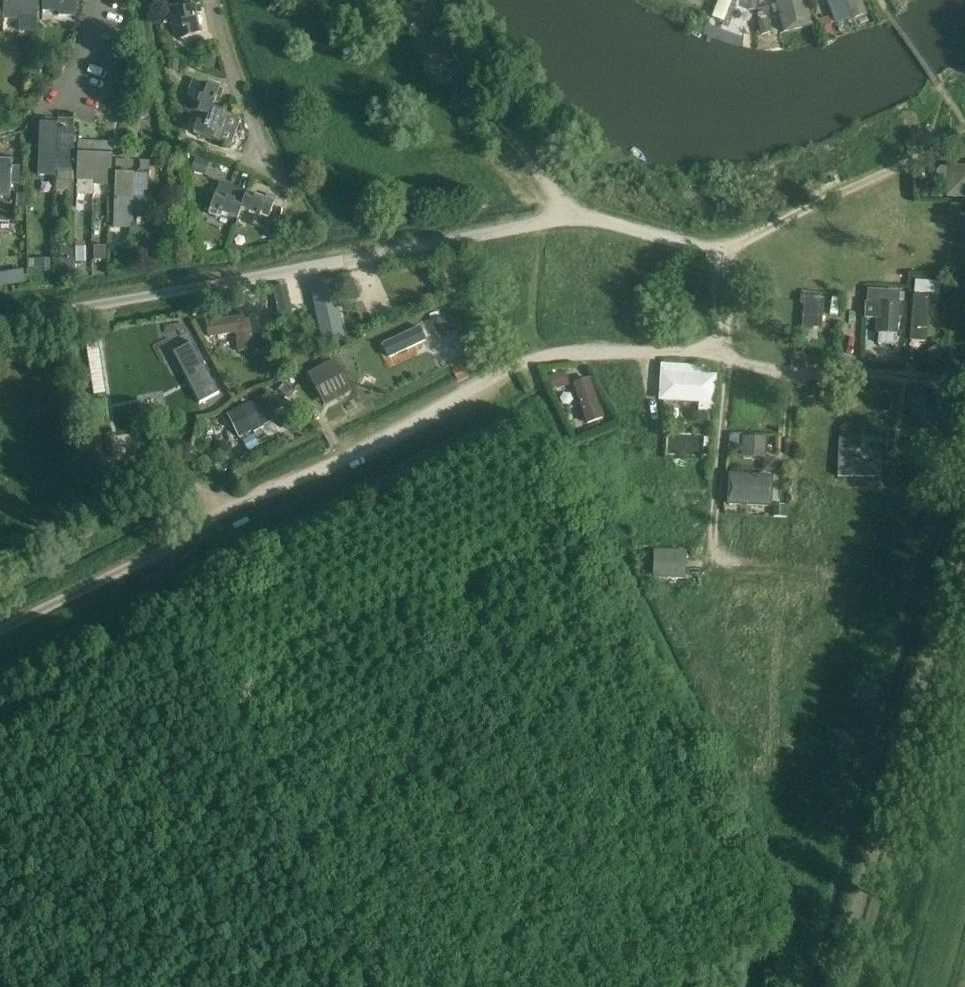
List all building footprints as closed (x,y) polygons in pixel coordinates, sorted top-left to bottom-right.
[(20,20),(21,0),(5,0),(4,19),(20,20)] [(20,20),(20,32),(35,33),(35,21),(36,0),(21,0),(20,20)] [(59,7),(59,17),(76,18),(77,0),(60,0),(59,7)] [(712,20),(724,25),(734,0),(719,0),(712,20)] [(783,33),(812,26),(806,0),(776,0),(783,33)] [(836,22),(865,12),(861,0),(828,0),(836,22)] [(167,5),(160,6),(162,15),(169,14),(167,5)] [(182,39),(200,36),(195,7),(177,10),(182,39)] [(829,17),(816,21),(820,36),(833,33),(829,17)] [(768,19),(759,22),(762,36),(772,33),(768,19)] [(205,54),(203,65),(215,68),(218,57),(205,54)] [(171,58),(169,67),(177,70),(180,61),(171,58)] [(191,112),(207,118),(208,118),(211,109),(212,109),(218,90),(201,84),(191,112)] [(113,94),(111,107),(129,110),(131,97),(113,94)] [(197,122),(193,134),(201,137),(219,143),(231,147),(241,120),(228,115),(212,109),(211,109),(208,118),(207,118),(205,125),(197,122)] [(40,162),(40,173),(55,174),(56,168),(56,163),(57,132),(57,119),(42,118),(42,123),(42,127),(40,162)] [(56,163),(56,168),(73,169),(73,163),(74,128),(74,120),(57,119),(57,132),(56,163)] [(189,141),(186,149),(199,154),(202,146),(189,141)] [(79,151),(78,181),(77,195),(94,196),(94,182),(95,152),(79,151)] [(95,152),(94,182),(110,182),(111,153),(95,152)] [(194,159),(190,171),(203,176),(208,164),(194,159)] [(10,222),(10,195),(11,162),(0,161),(0,222),(10,222)] [(117,163),(115,212),(114,228),(131,228),(131,213),(133,172),(126,171),(126,164),(117,163)] [(133,172),(131,213),(148,213),(149,165),(140,164),(139,172),(133,172)] [(946,166),(945,198),(964,199),(964,167),(946,166)] [(237,220),(241,210),(240,210),(243,202),(246,193),(219,184),(210,210),(237,220)] [(240,210),(241,210),(268,220),(275,200),(247,191),(246,193),(243,202),(240,210)] [(17,195),(16,210),(25,210),(26,195),(17,195)] [(271,228),(268,237),(276,240),(278,230),(271,228)] [(168,235),(166,245),(176,247),(178,237),(168,235)] [(105,246),(93,247),(94,260),(105,260),(105,246)] [(51,260),(40,261),(40,269),(51,269),(51,260)] [(68,260),(54,260),(54,273),(68,272),(68,260)] [(0,273),(0,287),(9,285),(7,272),(0,273)] [(916,281),(915,293),(927,294),(940,295),(941,284),(928,283),(916,281)] [(309,289),(319,347),(343,343),(333,285),(309,289)] [(899,292),(867,291),(865,319),(876,319),(875,334),(897,335),(899,292)] [(278,329),(293,326),(287,292),(272,295),(278,329)] [(825,298),(801,296),(800,304),(805,304),(802,330),(812,331),(813,328),(821,329),(825,298)] [(929,298),(913,297),(910,341),(925,342),(929,298)] [(206,322),(209,338),(235,335),(237,344),(238,352),(253,350),(252,344),(249,317),(206,322)] [(444,317),(432,322),(438,337),(450,332),(444,317)] [(420,344),(426,341),(420,327),(383,344),(381,345),(388,359),(420,344)] [(265,333),(258,334),(259,343),(267,342),(265,333)] [(94,339),(81,340),(87,390),(100,388),(94,339)] [(219,388),(193,339),(177,347),(203,397),(219,388)] [(938,346),(926,354),(933,365),(945,357),(938,346)] [(307,375),(324,405),(347,393),(330,362),(307,375)] [(705,367),(661,364),(658,401),(699,404),(699,411),(714,412),(717,376),(704,375),(705,367)] [(565,372),(550,378),(555,390),(570,384),(565,372)] [(590,378),(582,381),(573,384),(582,412),(586,425),(604,419),(590,378)] [(270,417),(261,397),(222,416),(215,435),(231,425),(236,434),(270,417)] [(283,411),(276,421),(290,431),(297,421),(283,411)] [(702,413),(702,422),(712,423),(712,413),(702,413)] [(731,435),(730,448),(740,449),(741,436),(731,435)] [(744,438),(743,459),(767,460),(768,439),(744,438)] [(848,440),(838,440),(837,478),(879,479),(880,465),(862,464),(862,460),(852,460),(852,454),(848,454),(848,440)] [(772,477),(728,475),(727,506),(771,508),(772,477)] [(773,506),(773,517),(784,518),(785,507),(773,506)] [(687,553),(654,551),(652,578),(685,580),(687,553)]
